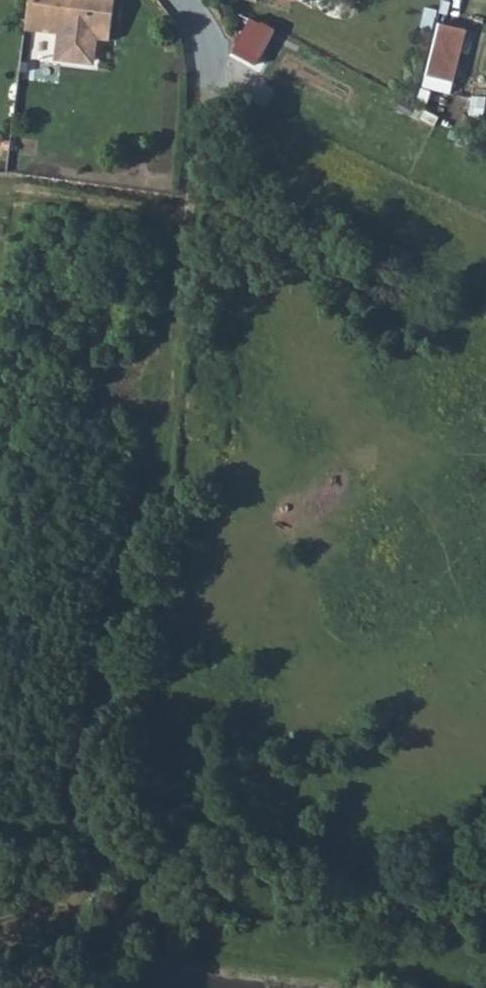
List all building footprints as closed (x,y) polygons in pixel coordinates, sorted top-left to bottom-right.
[(111,0),(27,0),(24,25),(56,29),(53,54),(86,58),(91,54),(93,33),(107,35),(111,0)] [(237,39),(262,54),(277,29),(252,14),(237,39)] [(451,80),(464,28),(439,22),(426,74),(451,80)]
